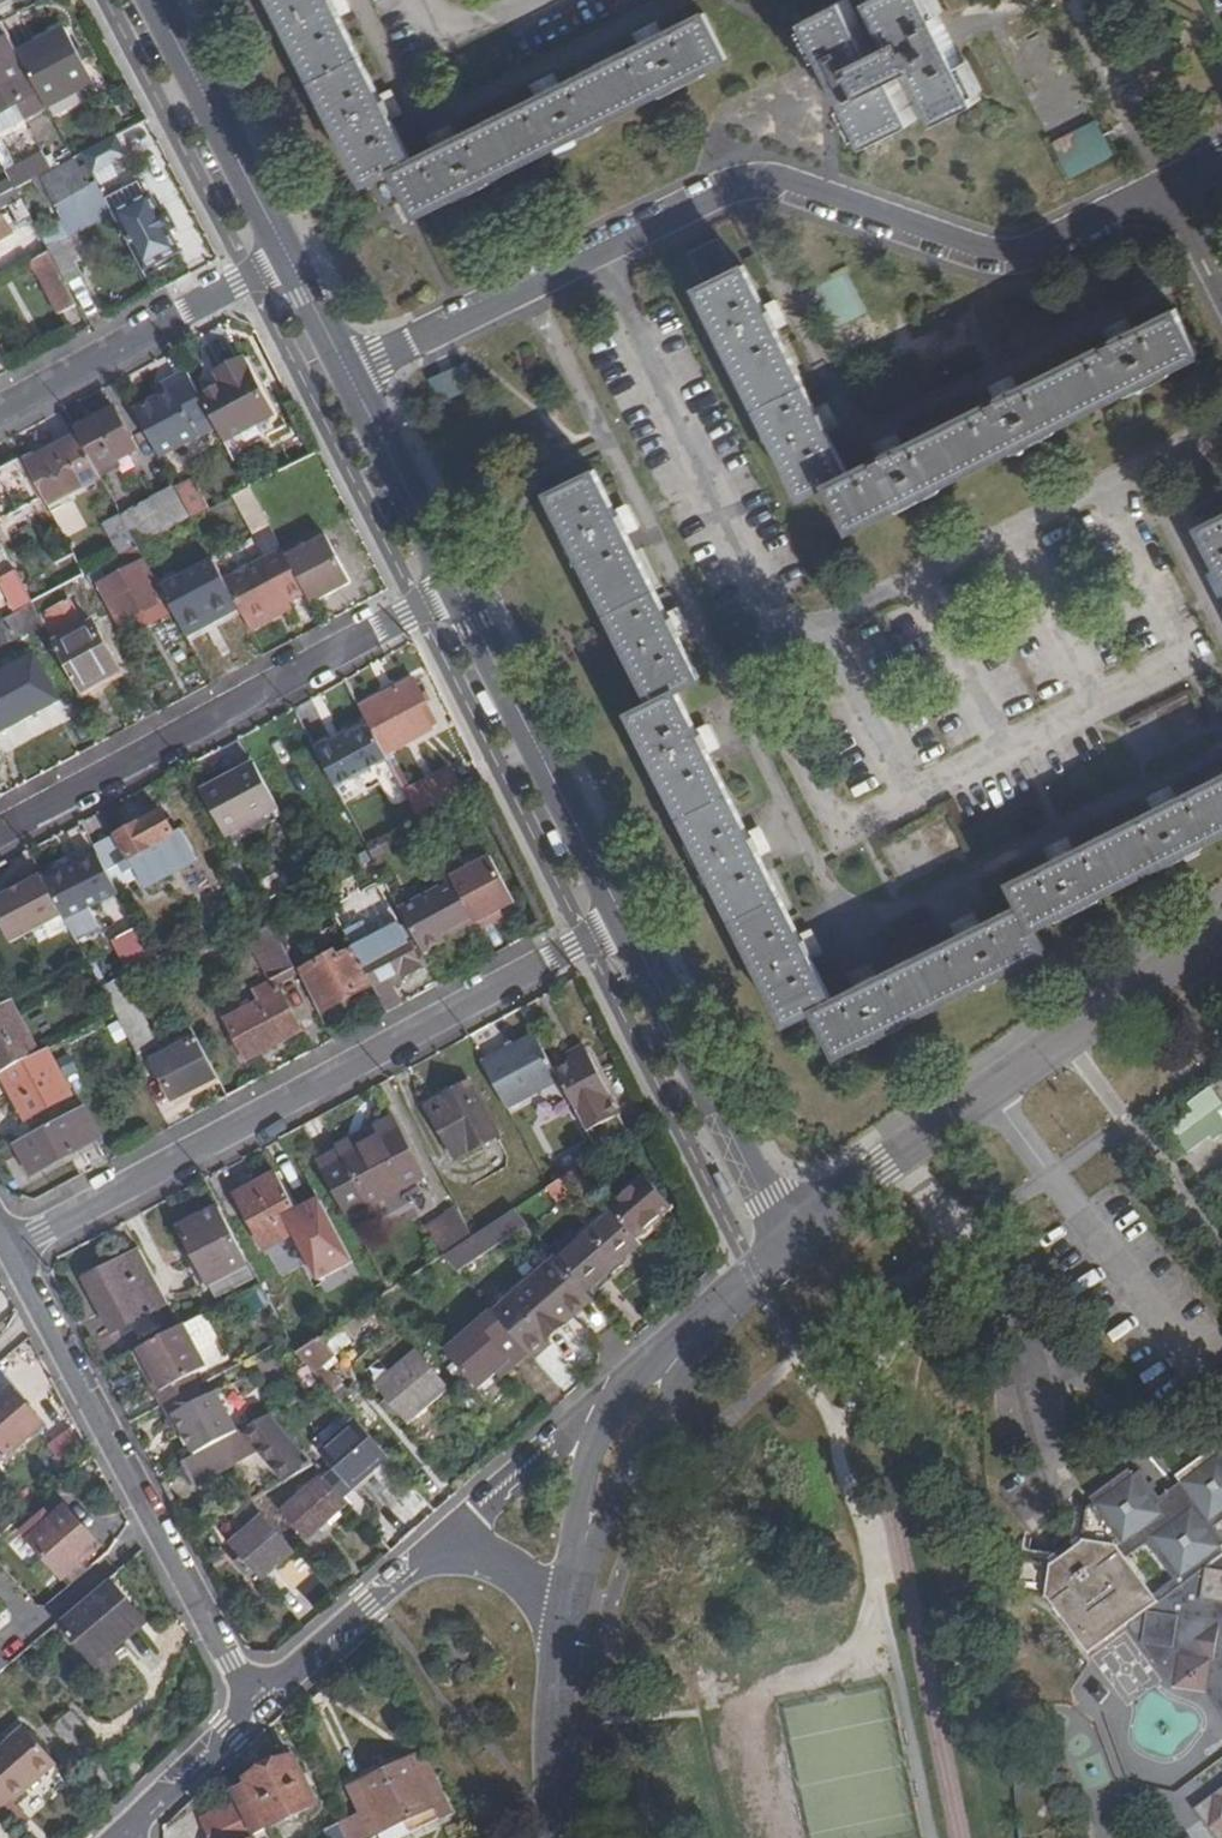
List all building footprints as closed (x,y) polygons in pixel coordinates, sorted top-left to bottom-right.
[(368,179),(398,165),(420,210),(728,54),(707,10),(661,33),(647,40),(557,85),(542,92),(456,135),(439,144),(413,157),(392,116),(386,103),(340,11),(335,0),(278,0),(368,179)] [(340,11),(349,7),(346,0),(335,0),(340,11)] [(811,13),(874,137),(919,114),(898,74),(918,64),(943,115),(983,94),(936,0),(885,0),(901,31),(881,41),(862,1),(864,0),(836,0),(811,13)] [(643,32),(647,40),(661,33),(657,25),(643,32)] [(67,29),(18,55),(38,93),(47,111),(96,85),(67,29)] [(38,93),(18,55),(11,41),(0,47),(0,113),(38,93)] [(539,84),(542,92),(557,85),(554,77),(539,84)] [(396,98),(386,103),(392,116),(402,111),(396,98)] [(1057,140),(1074,177),(1120,156),(1103,119),(1057,140)] [(435,135),(439,144),(456,135),(452,127),(435,135)] [(115,138),(84,155),(94,174),(125,157),(115,138)] [(89,185),(75,159),(42,177),(78,245),(119,223),(114,213),(107,199),(97,181),(89,185)] [(107,199),(114,213),(146,196),(139,182),(107,199)] [(119,223),(120,225),(144,270),(181,251),(167,225),(158,209),(150,194),(146,196),(114,213),(119,223)] [(21,232),(35,225),(22,201),(8,208),(21,232)] [(173,222),(165,205),(158,209),(167,225),(173,222)] [(0,212),(0,239),(11,233),(0,212)] [(63,241),(47,249),(49,253),(66,285),(82,277),(63,241)] [(832,480),(856,527),(1200,353),(1176,307),(1130,331),(1115,338),(1016,387),(1001,395),(902,444),(887,452),(848,471),(825,426),(817,411),(772,321),(764,307),(744,267),(736,269),(722,241),(697,252),(712,281),(701,287),(804,493),(832,480)] [(54,312),(75,301),(66,285),(49,253),(28,264),(54,312)] [(771,303),(764,307),(772,321),(779,318),(771,303)] [(1111,330),(1115,338),(1130,331),(1126,324),(1111,330)] [(460,346),(430,361),(442,386),(472,371),(460,346)] [(223,385),(201,397),(212,417),(216,426),(224,440),(273,415),(244,358),(217,372),(223,385)] [(194,427),(212,417),(201,397),(188,372),(170,381),(175,390),(163,396),(134,411),(158,456),(198,435),(194,427)] [(997,387),(1001,395),(1016,387),(1012,380),(997,387)] [(158,387),(163,396),(175,390),(170,381),(158,387)] [(825,407),(817,411),(825,426),(832,422),(825,407)] [(80,436),(99,472),(137,452),(117,411),(78,431),(80,436)] [(198,435),(216,426),(212,417),(194,427),(198,435)] [(48,506),(102,477),(99,472),(80,436),(26,465),(48,506)] [(883,444),(887,452),(902,444),(898,437),(883,444)] [(1184,795),(1171,802),(1078,849),(1064,856),(1019,878),(1030,900),(983,923),(970,930),(882,973),(866,981),(840,993),(818,951),(811,935),(766,848),(759,834),(714,745),(705,728),(682,683),(706,671),(684,628),(677,613),(631,525),(623,509),(600,464),(556,486),(660,694),(637,706),(793,1017),(820,1004),(843,1047),(1053,944),(1041,922),(1221,833),(1221,776),(1184,795)] [(0,472),(0,516),(30,502),(13,466),(0,472)] [(191,481),(175,489),(191,518),(207,510),(191,481)] [(248,487),(233,495),(254,535),(269,527),(248,487)] [(174,491),(123,518),(138,546),(189,519),(174,491)] [(634,504),(623,509),(631,525),(642,520),(634,504)] [(104,527),(120,556),(138,546),(123,518),(122,517),(104,527)] [(1207,526),(1221,556),(1221,519),(1207,526)] [(239,609),(250,629),(290,608),(287,601),(303,593),(285,558),(269,527),(254,535),(267,558),(223,580),(239,609)] [(83,536),(68,544),(84,574),(99,567),(83,536)] [(324,537),(285,558),(303,593),(309,603),(347,583),(324,537)] [(213,561),(160,589),(185,637),(215,621),(239,609),(223,580),(213,561)] [(143,563),(98,586),(118,624),(163,601),(143,563)] [(0,582),(16,611),(31,603),(16,574),(0,582)] [(54,617),(43,623),(45,628),(83,699),(125,677),(95,623),(83,629),(68,602),(51,611),(54,617)] [(45,628),(43,623),(31,603),(16,611),(0,620),(0,652),(45,628)] [(687,609),(677,613),(684,628),(694,623),(687,609)] [(0,677),(0,722),(49,696),(30,661),(0,677)] [(414,681),(362,708),(372,728),(385,754),(431,730),(420,708),(426,704),(414,681)] [(715,723),(705,728),(714,745),(724,740),(715,723)] [(334,741),(315,750),(335,787),(388,759),(385,754),(372,728),(348,740),(337,746),(334,741)] [(345,735),(334,741),(337,746),(348,740),(345,735)] [(224,836),(278,807),(254,762),(200,791),(224,836)] [(451,768),(406,792),(419,817),(446,802),(464,793),(451,768)] [(1167,794),(1171,802),(1184,795),(1180,788),(1167,794)] [(446,802),(419,817),(426,830),(453,815),(446,802)] [(162,813),(118,836),(130,860),(120,865),(124,872),(134,866),(140,877),(145,888),(197,860),(182,831),(174,835),(162,813)] [(769,829),(759,834),(766,848),(776,843),(769,829)] [(118,836),(94,848),(99,856),(116,889),(140,877),(134,866),(124,872),(120,865),(130,860),(118,836)] [(1059,847),(1064,856),(1078,849),(1074,840),(1059,847)] [(489,855),(450,876),(453,880),(472,917),(477,927),(492,919),(501,913),(499,909),(513,901),(489,855)] [(99,856),(44,883),(63,916),(69,928),(74,939),(98,927),(89,909),(118,894),(116,889),(99,856)] [(41,877),(0,899),(0,925),(10,944),(46,925),(63,916),(44,883),(41,877)] [(453,880),(400,908),(407,923),(416,939),(423,951),(436,944),(445,939),(441,933),(472,917),(453,880)] [(293,963),(346,934),(345,931),(332,907),(278,936),(293,963)] [(966,920),(970,930),(983,923),(979,914),(966,920)] [(69,928),(63,916),(46,925),(53,937),(69,928)] [(404,978),(429,964),(423,951),(416,939),(410,943),(400,925),(370,940),(361,923),(345,931),(355,951),(373,984),(387,1011),(400,1004),(390,985),(404,978)] [(251,938),(274,981),(275,980),(296,969),(293,963),(278,936),(273,927),(251,938)] [(119,938),(135,969),(154,959),(138,928),(119,938)] [(821,931),(811,935),(818,951),(828,945),(821,931)] [(177,961),(171,950),(154,959),(160,971),(177,961)] [(351,996),(373,984),(364,967),(361,962),(355,951),(337,959),(335,955),(304,971),(324,1010),(351,996)] [(862,972),(866,981),(882,973),(878,965),(862,972)] [(154,1030),(125,975),(101,988),(130,1042),(154,1030)] [(301,1029),(275,980),(274,981),(255,991),(260,1003),(227,1020),(247,1058),(266,1048),(301,1029)] [(1,1076),(42,1054),(13,1000),(0,1007),(0,1073),(1,1076)] [(208,1082),(218,1101),(228,1096),(218,1077),(212,1080),(192,1043),(198,1040),(179,1005),(168,1011),(187,1046),(169,1055),(171,1057),(157,1065),(165,1079),(163,1080),(174,1100),(191,1091),(208,1082)] [(507,1107),(560,1079),(556,1071),(536,1034),(508,1049),(483,1062),(507,1107)] [(218,1077),(198,1040),(192,1043),(212,1080),(218,1077)] [(568,1055),(572,1062),(581,1058),(590,1053),(587,1046),(568,1055)] [(71,1095),(47,1051),(42,1054),(1,1076),(14,1099),(25,1120),(71,1095)] [(572,1062),(556,1071),(560,1079),(592,1139),(599,1151),(630,1131),(611,1097),(613,1095),(590,1053),(581,1058),(572,1062)] [(450,1092),(426,1105),(455,1159),(498,1136),(469,1082),(450,1092)] [(1170,1136),(1187,1161),(1210,1145),(1214,1150),(1221,1144),(1221,1126),(1219,1121),(1221,1119),(1221,1110),(1212,1096),(1189,1112),(1194,1120),(1170,1136)] [(101,1140),(83,1107),(17,1143),(35,1176),(72,1156),(101,1140)] [(345,1211),(420,1171),(393,1123),(361,1140),(342,1150),(338,1143),(315,1156),(345,1211)] [(560,1161),(567,1172),(576,1167),(599,1151),(592,1139),(560,1161)] [(644,1174),(608,1204),(616,1212),(633,1232),(657,1212),(660,1209),(669,1201),(644,1174)] [(289,1233),(298,1228),(289,1210),(270,1175),(251,1185),(230,1195),(259,1249),(289,1233)] [(318,1196),(289,1210),(298,1228),(289,1233),(313,1282),(352,1263),(318,1196)] [(211,1283),(248,1262),(219,1208),(201,1217),(181,1228),(211,1283)] [(429,1226),(445,1253),(461,1242),(473,1235),(457,1208),(429,1226)] [(616,1212),(560,1259),(586,1288),(589,1285),(610,1268),(616,1263),(642,1242),(637,1237),(633,1232),(616,1212)] [(661,1217),(657,1212),(633,1232),(637,1237),(661,1217)] [(509,1233),(498,1218),(473,1235),(461,1242),(474,1257),(509,1233)] [(114,1333),(169,1303),(141,1248),(114,1263),(90,1276),(103,1299),(97,1302),(106,1318),(114,1333)] [(562,1315),(589,1291),(586,1288),(560,1259),(559,1257),(495,1313),(520,1342),(530,1353),(556,1330),(567,1320),(562,1315)] [(616,1276),(610,1268),(589,1285),(596,1292),(616,1276)] [(567,1320),(594,1297),(589,1291),(562,1315),(567,1320)] [(504,1355),(520,1342),(495,1313),(484,1300),(437,1341),(469,1378),(487,1363),(500,1352),(504,1355)] [(204,1369),(181,1326),(139,1348),(150,1369),(163,1392),(196,1374),(204,1369)] [(331,1351),(318,1337),(297,1350),(326,1385),(341,1402),(350,1396),(319,1360),(331,1351)] [(427,1407),(448,1388),(413,1347),(370,1384),(406,1426),(427,1407)] [(201,1384),(196,1374),(163,1392),(157,1395),(162,1405),(170,1417),(175,1415),(208,1396),(201,1384)] [(43,1423),(29,1406),(14,1387),(0,1399),(0,1460),(43,1423)] [(186,1434),(197,1453),(238,1431),(217,1392),(208,1396),(175,1415),(186,1434)] [(267,1447),(294,1476),(316,1464),(272,1414),(238,1431),(197,1453),(184,1460),(192,1476),(196,1483),(260,1450),(267,1447)] [(371,1468),(387,1455),(356,1420),(322,1450),(351,1484),(371,1468)] [(72,1425),(46,1443),(66,1471),(87,1454),(72,1425)] [(1217,1527),(1221,1523),(1221,1435),(1221,1443),(1178,1475),(1182,1481),(1160,1496),(1140,1471),(1134,1475),(1129,1469),(1091,1497),(1096,1503),(1087,1509),(1083,1544),(1076,1549),(1072,1544),(1059,1552),(1062,1559),(1051,1567),(1043,1565),(1039,1593),(1048,1593),(1091,1651),(1128,1624),(1175,1686),(1208,1691),(1221,1710),(1221,1535),(1217,1527)] [(260,1450),(287,1480),(294,1476),(267,1447),(260,1450)] [(341,1511),(350,1503),(325,1474),(283,1513),(308,1541),(321,1529),(330,1521),(341,1511)] [(67,1508),(30,1540),(69,1586),(91,1567),(85,1559),(100,1547),(83,1527),(67,1508)] [(346,1517),(341,1511),(330,1521),(334,1527),(346,1517)] [(260,1583),(297,1553),(296,1552),(271,1523),(266,1518),(231,1549),(245,1565),(260,1583)] [(1019,1589),(1039,1593),(1043,1565),(1023,1562),(1019,1589)] [(125,1601),(108,1580),(54,1626),(88,1666),(107,1651),(111,1655),(140,1629),(130,1616),(121,1605),(125,1601)] [(120,1665),(111,1655),(107,1651),(88,1666),(101,1682),(120,1665)] [(64,1718),(54,1726),(80,1757),(98,1742),(72,1711),(64,1718)] [(11,1796),(13,1799),(26,1788),(57,1762),(25,1725),(0,1746),(0,1805),(11,1796)] [(329,1807),(339,1828),(344,1837),(377,1837),(407,1824),(411,1833),(451,1815),(423,1753),(347,1789),(354,1807),(340,1814),(336,1804),(329,1807)] [(269,1827),(269,1831),(315,1809),(293,1760),(247,1780),(248,1784),(233,1791),(238,1803),(253,1834),(269,1827)] [(1197,1807),(1219,1837),(1221,1837),(1221,1789),(1197,1807)] [(238,1803),(229,1807),(200,1821),(208,1837),(254,1837),(255,1837),(253,1834),(238,1803)] [(326,1837),(344,1837),(339,1828),(325,1835),(326,1837)]
